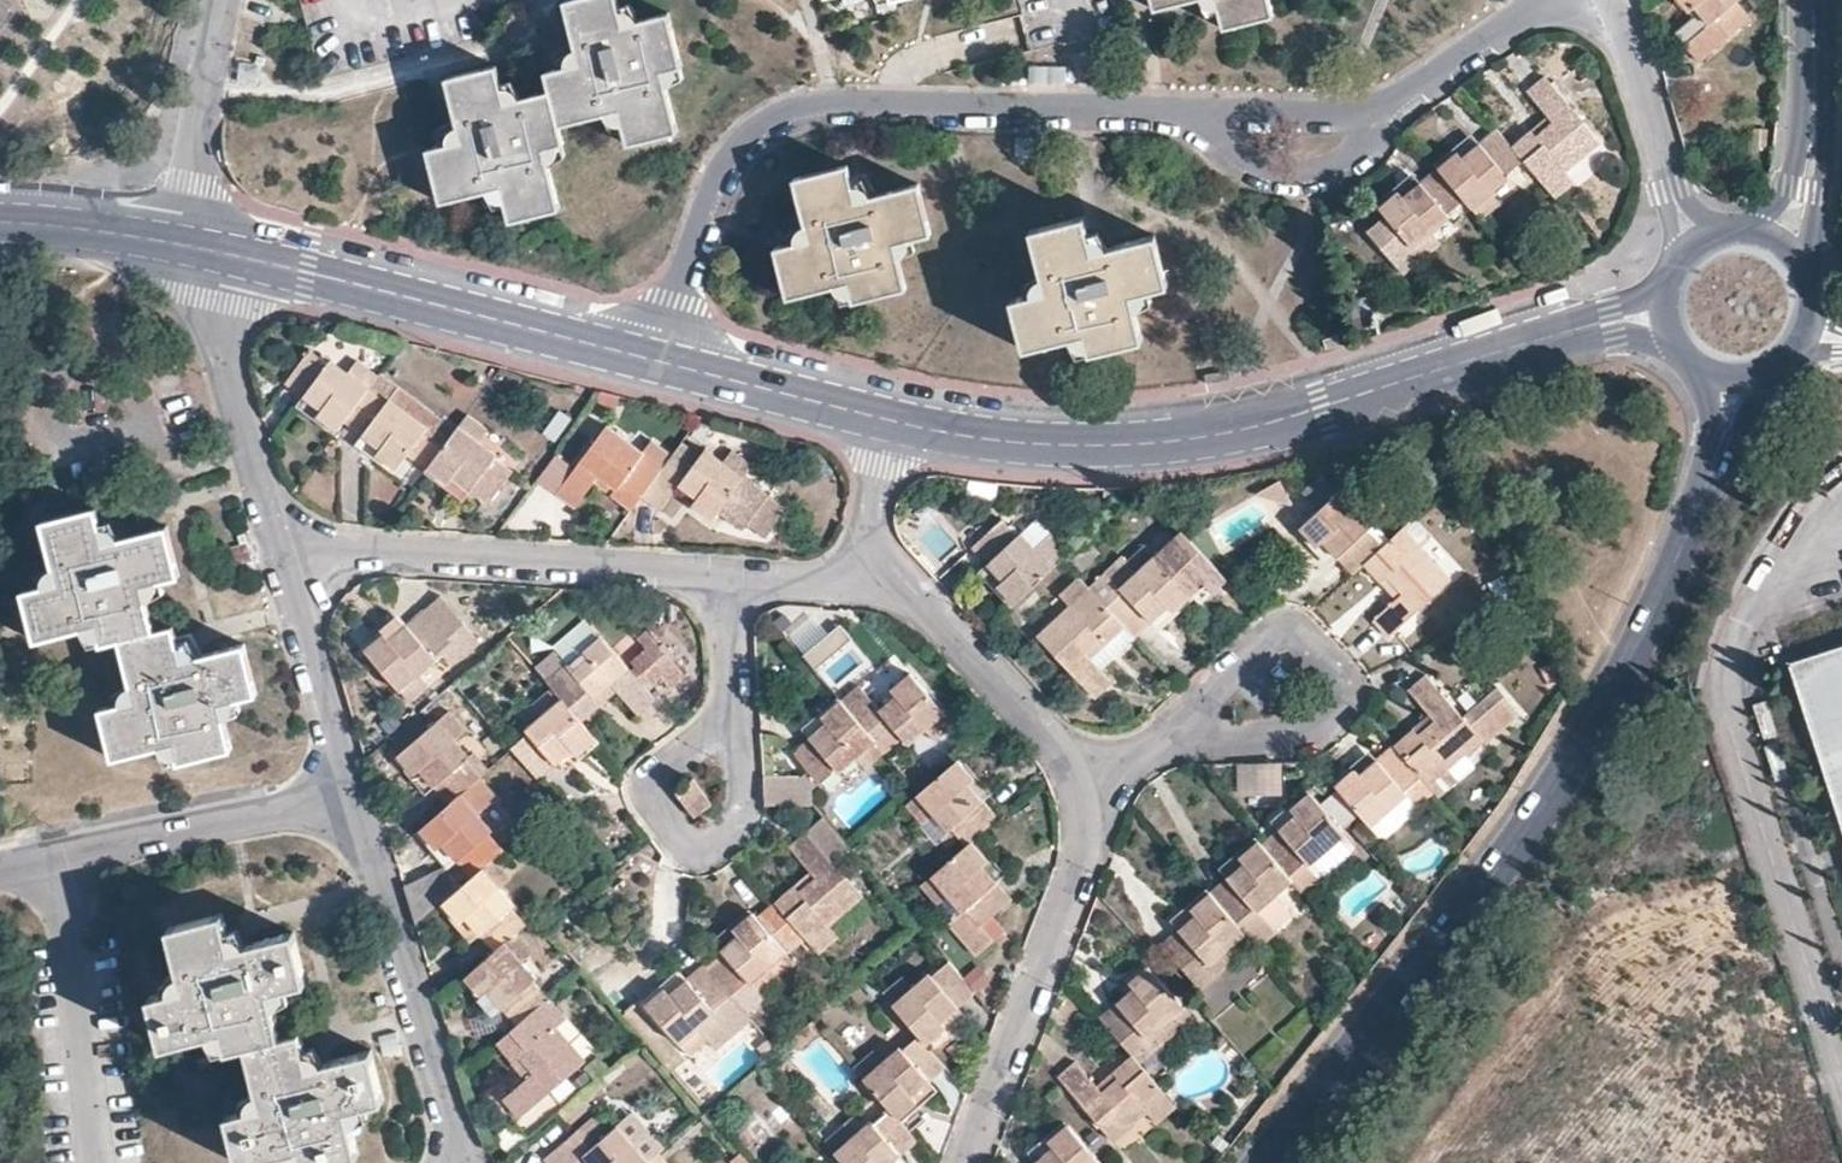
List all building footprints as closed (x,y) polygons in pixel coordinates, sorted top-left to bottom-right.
[(552,90),(559,125),(620,110),(627,145),(678,132),(662,73),(682,66),(668,13),(623,24),(617,0),(567,0),(564,1),(579,62),(547,71),(552,90)] [(1154,9),(1189,0),(1151,0),(1154,9)] [(1223,29),(1273,16),(1269,0),(1217,0),(1223,29)] [(1688,7),(1695,2),(1708,19),(1679,43),(1693,60),(1752,12),(1743,0),(1682,0),(1688,7)] [(559,125),(552,90),(505,102),(495,65),(445,78),(461,140),(427,149),(440,203),(501,187),(510,222),(560,209),(544,149),(564,144),(559,125)] [(1530,126),(1509,144),(1523,159),(1540,179),(1562,160),(1596,132),(1546,73),(1527,89),(1547,113),(1553,120),(1537,134),(1531,127),(1530,126)] [(1547,113),(1531,127),(1537,134),(1553,120),(1547,113)] [(1509,144),(1496,128),(1460,158),(1456,154),(1435,171),(1464,205),(1469,210),(1490,193),(1508,178),(1505,174),(1523,159),(1509,144)] [(1540,179),(1551,191),(1573,173),(1562,160),(1540,179)] [(931,234),(918,184),(857,200),(848,165),(793,178),(810,239),(774,248),(787,298),(849,282),(852,302),(906,288),(893,243),(931,234)] [(1464,205),(1435,171),(1422,182),(1402,199),(1398,195),(1379,212),(1421,261),(1442,244),(1435,235),(1451,222),(1448,219),(1464,205)] [(1422,182),(1414,173),(1375,207),(1379,212),(1398,195),(1402,199),(1422,182)] [(1499,205),(1490,193),(1469,210),(1479,221),(1499,205)] [(1167,285),(1155,235),(1092,251),(1083,216),(1030,230),(1046,290),(1010,300),(1023,350),(1082,334),(1089,354),(1142,340),(1130,293),(1167,285)] [(1370,294),(1357,297),(1362,317),(1375,313),(1370,294)] [(1357,297),(1346,300),(1351,319),(1362,317),(1357,297)] [(1342,332),(1323,338),(1326,348),(1345,342),(1342,332)] [(314,414),(333,429),(342,418),(366,387),(345,371),(328,357),(325,361),(307,347),(282,379),(318,408),(314,414)] [(354,359),(345,371),(366,387),(367,385),(375,375),(354,359)] [(1230,367),(1210,371),(1212,381),(1232,377),(1230,367)] [(433,412),(424,424),(404,409),(387,395),(385,399),(367,385),(366,387),(342,418),(376,445),(373,450),(392,465),(404,450),(427,467),(458,425),(435,408),(433,412)] [(414,397),(404,409),(424,424),(433,412),(414,397)] [(549,440),(565,420),(552,410),(536,430),(549,440)] [(486,427),(467,412),(458,425),(477,440),(486,427)] [(641,494),(664,464),(641,447),(605,420),(571,465),(555,486),(574,502),(594,477),(598,472),(615,486),(612,492),(631,507),(641,494)] [(477,440),(458,425),(427,467),(446,481),(450,476),(486,503),(511,472),(493,458),(496,454),(477,440)] [(664,464),(673,453),(649,436),(641,447),(664,464)] [(698,454),(682,441),(673,453),(664,464),(641,494),(658,507),(677,484),(697,498),(692,504),(708,516),(715,508),(738,526),(740,522),(763,494),(741,476),(722,461),(704,448),(698,454)] [(732,449),(722,461),(741,476),(750,464),(732,449)] [(538,474),(555,486),(571,465),(555,453),(538,474)] [(594,477),(612,492),(615,486),(598,472),(594,477)] [(1351,484),(1342,495),(1357,512),(1367,501),(1351,484)] [(781,508),(763,494),(740,522),(758,537),(781,508)] [(1325,545),(1357,578),(1368,567),(1387,548),(1371,532),(1375,529),(1357,512),(1342,495),(1303,531),(1320,549),(1325,545)] [(166,526),(125,536),(104,542),(98,518),(96,507),(42,521),(53,566),(58,582),(39,586),(22,590),(35,640),(80,629),(95,625),(101,643),(101,644),(119,639),(154,630),(147,602),(143,585),(161,581),(179,576),(166,526)] [(1032,547),(1051,568),(1061,559),(1061,558),(1068,551),(1036,518),(1019,534),(1032,547)] [(1406,529),(1423,547),(1434,536),(1416,518),(1406,529)] [(995,584),(1012,604),(1051,568),(1032,547),(1019,534),(1016,537),(1000,519),(971,547),(1000,579),(995,584)] [(1387,548),(1368,567),(1385,584),(1392,579),(1406,594),(1379,621),(1395,639),(1432,603),(1455,579),(1423,547),(1406,529),(1387,548)] [(1122,624),(1133,635),(1168,604),(1172,608),(1202,580),(1213,592),(1227,578),(1180,530),(1172,538),(1155,554),(1137,570),(1118,587),(1109,577),(1104,572),(1087,588),(1104,606),(1122,624)] [(1068,558),(1081,572),(1101,553),(1087,539),(1068,558)] [(1137,570),(1155,554),(1145,543),(1127,560),(1137,570)] [(1137,570),(1127,560),(1109,577),(1118,587),(1137,570)] [(1086,586),(1076,576),(1058,592),(1068,604),(1086,586)] [(1104,640),(1122,624),(1104,606),(1087,588),(1086,586),(1068,604),(1035,634),(1091,695),(1109,679),(1083,651),(1100,636),(1104,640)] [(445,636),(463,620),(439,593),(421,609),(445,636)] [(399,689),(419,672),(435,657),(432,653),(447,639),(445,636),(421,609),(388,638),(384,632),(365,647),(399,689)] [(460,653),(478,637),(463,620),(445,636),(447,639),(460,653)] [(244,644),(203,655),(182,660),(176,636),(173,626),(154,630),(119,639),(131,684),(135,699),(116,704),(100,708),(113,758),(157,747),(173,743),(178,761),(178,762),(232,749),(224,720),(220,704),(239,699),(257,694),(244,644)] [(599,704),(616,689),(636,712),(653,697),(640,683),(647,677),(651,682),(659,675),(671,689),(686,677),(647,631),(617,656),(599,634),(568,660),(545,681),(549,686),(559,698),(579,721),(599,704)] [(1829,649),(1789,663),(1841,829),(1841,645),(1829,649)] [(558,648),(534,669),(545,681),(568,660),(558,648)] [(1563,671),(1554,654),(1541,661),(1550,678),(1563,671)] [(838,699),(871,740),(880,752),(900,736),(905,742),(923,727),(942,711),(909,671),(890,686),(895,693),(877,708),(857,684),(838,699)] [(427,682),(419,672),(399,689),(407,698),(427,682)] [(1451,766),(1466,753),(1517,706),(1497,681),(1462,712),(1428,675),(1411,690),(1431,713),(1396,745),(1424,776),(1431,785),(1451,766)] [(530,702),(540,713),(559,698),(549,686),(530,702)] [(509,750),(534,779),(570,749),(575,754),(594,738),(579,721),(559,698),(540,713),(523,728),(527,732),(507,747),(509,750)] [(853,755),(871,740),(838,699),(820,714),(824,721),(790,749),(816,781),(834,767),(836,770),(853,755)] [(446,711),(436,720),(451,738),(461,729),(446,711)] [(953,724),(942,711),(923,727),(934,739),(953,724)] [(436,720),(427,728),(415,715),(388,739),(399,752),(396,754),(412,774),(419,769),(432,785),(448,803),(458,794),(469,785),(477,778),(461,757),(464,754),(451,738),(436,720)] [(880,752),(871,740),(853,755),(862,766),(880,752)] [(1407,791),(1424,776),(1396,745),(1362,774),(1359,770),(1341,786),(1345,790),(1331,801),(1348,820),(1361,808),(1376,825),(1394,809),(1410,795),(1407,791)] [(1466,753),(1451,766),(1461,778),(1476,765),(1466,753)] [(972,779),(955,759),(915,795),(932,814),(946,831),(949,828),(964,846),(970,841),(996,819),(966,784),(972,779)] [(1239,766),(1240,798),(1285,797),(1284,765),(1239,766)] [(1436,790),(1442,796),(1461,778),(1451,766),(1431,785),(1436,790)] [(432,785),(419,769),(412,774),(425,791),(432,785)] [(1394,809),(1403,820),(1436,790),(1431,785),(1424,776),(1407,791),(1410,795),(1394,809)] [(767,781),(769,806),(786,805),(784,779),(767,781)] [(694,782),(677,795),(698,820),(703,817),(706,814),(715,807),(694,782)] [(458,794),(475,814),(485,805),(469,785),(458,794)] [(491,860),(502,850),(486,832),(488,830),(475,814),(458,794),(448,803),(420,827),(437,849),(444,844),(471,877),(481,868),(491,860)] [(932,814),(915,795),(904,805),(919,824),(932,814)] [(1263,850),(1290,881),(1308,866),(1311,870),(1348,838),(1344,834),(1353,825),(1348,820),(1331,801),(1322,810),(1311,798),(1292,815),(1296,820),(1263,850)] [(1403,820),(1394,809),(1376,825),(1386,835),(1403,820)] [(932,814),(919,824),(933,841),(946,831),(932,814)] [(848,853),(824,823),(808,835),(833,866),(848,853)] [(804,947),(824,930),(860,899),(833,866),(808,835),(790,850),(809,874),(813,880),(796,894),(791,888),(770,905),(793,933),(804,947)] [(1348,838),(1311,870),(1322,882),(1327,882),(1358,855),(1359,851),(1348,838)] [(985,859),(970,841),(964,846),(931,875),(946,895),(960,911),(949,921),(946,923),(974,956),(993,939),(981,926),(1009,899),(981,864),(985,859)] [(1259,918),(1275,903),(1294,886),(1290,881),(1263,850),(1258,846),(1238,864),(1242,870),(1207,901),(1235,932),(1255,914),(1259,918)] [(507,878),(491,860),(481,868),(496,887),(507,878)] [(441,903),(465,883),(444,866),(402,886),(414,926),(441,903)] [(1308,866),(1290,881),(1294,886),(1304,896),(1305,897),(1322,882),(1311,870),(1308,866)] [(515,931),(523,925),(508,907),(511,905),(496,887),(481,868),(471,877),(465,883),(441,903),(455,922),(462,916),(492,951),(504,941),(515,931)] [(809,874),(791,888),(796,894),(813,880),(809,874)] [(931,875),(920,885),(935,904),(946,895),(931,875)] [(1284,913),(1304,896),(1294,886),(1275,903),(1284,913)] [(960,911),(946,895),(935,904),(949,921),(960,911)] [(695,958),(742,1017),(759,1003),(749,989),(740,978),(759,962),(778,946),(793,933),(770,905),(764,898),(746,912),(743,908),(727,922),(731,928),(695,958)] [(869,911),(860,899),(824,930),(833,942),(869,911)] [(1235,932),(1207,901),(1189,918),(1194,924),(1160,955),(1186,984),(1204,969),(1207,972),(1224,956),(1242,940),(1235,932)] [(227,1049),(247,1044),(281,1036),(270,991),(307,982),(293,931),(230,948),(223,913),(169,927),(185,988),(150,996),(163,1049),(223,1033),(227,1049)] [(1277,937),(1259,918),(1255,914),(1235,932),(1242,940),(1252,951),(1256,955),(1277,937)] [(804,947),(813,958),(833,942),(824,930),(804,947)] [(531,950),(515,931),(504,941),(520,960),(531,950)] [(1233,967),(1252,951),(1242,940),(1224,956),(1233,967)] [(536,1009),(546,1000),(531,980),(534,977),(520,960),(504,941),(492,951),(463,976),(479,997),(487,990),(516,1026),(536,1009)] [(787,958),(778,946),(759,962),(768,974),(787,958)] [(1233,967),(1224,956),(1207,972),(1216,982),(1233,967)] [(655,980),(635,996),(669,1038),(689,1022),(706,1007),(715,1017),(730,1036),(747,1023),(742,1017),(695,958),(660,986),(655,980)] [(749,989),(768,974),(759,962),(740,978),(749,989)] [(936,1032),(971,1002),(946,972),(929,986),(926,982),(909,996),(888,1014),(916,1048),(921,1054),(940,1038),(936,1032)] [(1094,1029),(1122,1060),(1138,1046),(1140,1048),(1157,1033),(1176,1017),(1142,978),(1123,994),(1127,999),(1094,1029)] [(888,1014),(909,996),(900,985),(879,1003),(888,1014)] [(562,1019),(546,1000),(536,1009),(551,1028),(562,1019)] [(715,1017),(706,1007),(689,1022),(697,1032),(715,1017)] [(536,1009),(516,1026),(496,1043),(511,1063),(518,1058),(532,1075),(526,1080),(502,1100),(517,1119),(582,1065),(551,1028),(536,1009)] [(1176,1017),(1157,1033),(1168,1045),(1187,1028),(1176,1017)] [(689,1022),(669,1038),(677,1048),(697,1032),(689,1022)] [(790,1041),(798,1050),(815,1037),(806,1027),(790,1041)] [(247,1044),(262,1106),(228,1115),(240,1162),(244,1162),(301,1149),(304,1162),(325,1162),(359,1155),(347,1109),(384,1100),(371,1050),(309,1067),(300,1031),(281,1036),(247,1044)] [(1151,1060),(1168,1045),(1157,1033),(1140,1048),(1151,1060)] [(940,1076),(921,1054),(916,1048),(900,1062),(896,1058),(879,1073),(859,1090),(887,1124),(892,1130),(912,1113),(905,1106),(940,1076)] [(518,1058),(511,1063),(526,1080),(532,1075),(518,1058)] [(859,1090),(879,1073),(868,1060),(848,1077),(859,1090)] [(1112,1152),(1145,1124),(1165,1106),(1129,1067),(1110,1084),(1115,1090),(1098,1104),(1074,1077),(1058,1091),(1088,1126),(1112,1152)] [(593,1086),(585,1077),(570,1089),(573,1092),(558,1104),(563,1111),(593,1086)] [(1155,1135),(1176,1117),(1165,1106),(1145,1124),(1155,1135)] [(632,1145),(618,1128),(612,1133),(598,1116),(545,1160),(547,1162),(578,1162),(584,1158),(589,1162),(648,1162),(632,1145)] [(892,1130),(887,1124),(871,1137),(867,1132),(850,1147),(832,1162),(899,1162),(910,1153),(892,1130)] [(661,1154),(645,1135),(632,1145),(648,1162),(651,1162),(661,1154)] [(850,1147),(839,1135),(819,1151),(829,1162),(832,1162),(850,1147)] [(1062,1137),(1044,1152),(1049,1158),(1043,1162),(1085,1162),(1062,1137)]
